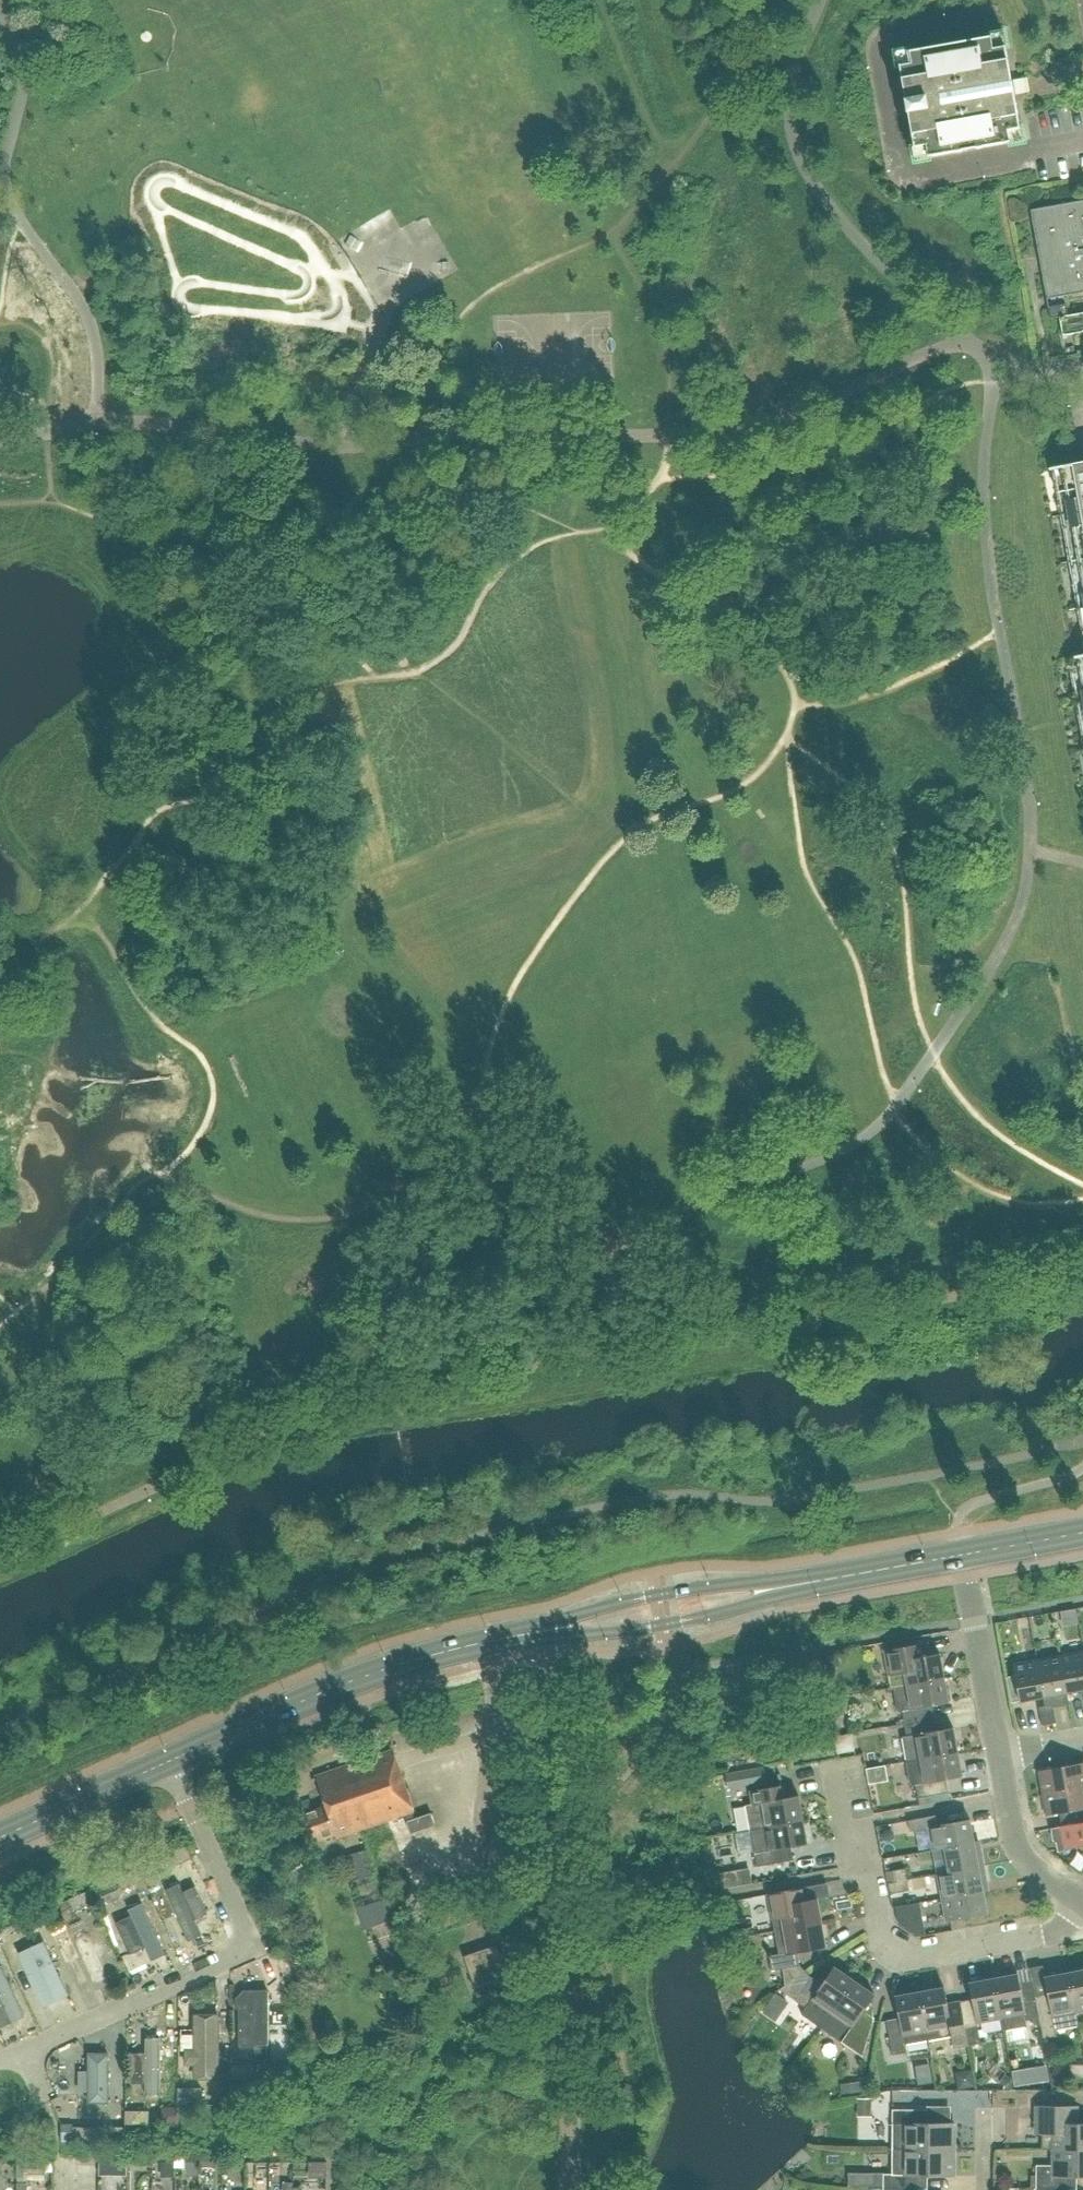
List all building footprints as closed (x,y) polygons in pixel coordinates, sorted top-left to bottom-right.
[(1003,35),(898,54),(917,160),(1023,141),(1019,119),(1015,101),(1011,75),(1003,35)] [(1031,210),(1051,319),(1060,317),(1082,313),(1082,201),(1031,210)] [(1060,317),(1063,336),(1082,332),(1082,313),(1060,317)] [(1052,468),(1053,470),(1054,470),(1082,635),(1082,462),(1052,468)] [(1068,658),(1068,660),(1069,660),(1082,739),(1082,655),(1068,658)] [(894,1686),(894,1687),(945,1678),(940,1653),(922,1657),(919,1645),(922,1644),(891,1649),(894,1663),(888,1664),(892,1687),(894,1686)] [(1061,1656),(1068,1693),(1082,1690),(1082,1652),(1061,1656)] [(1061,1656),(1038,1660),(1045,1697),(1068,1693),(1061,1656)] [(1045,1697),(1038,1660),(1014,1665),(1021,1702),(1045,1697)] [(905,1723),(935,1718),(935,1717),(932,1717),(930,1705),(949,1702),(945,1678),(894,1687),(898,1710),(902,1709),(905,1723)] [(1041,1717),(1055,1714),(1053,1705),(1039,1707),(1041,1717)] [(1055,1714),(1041,1717),(1043,1726),(1057,1723),(1055,1714)] [(902,1736),(907,1761),(958,1752),(954,1727),(935,1731),(933,1719),(935,1718),(905,1723),(907,1736),(902,1736)] [(356,1832),(406,1815),(412,1831),(436,1823),(432,1810),(415,1816),(414,1812),(415,1812),(394,1750),(342,1768),(349,1788),(339,1792),(351,1825),(353,1824),(356,1832)] [(962,1776),(958,1752),(907,1761),(911,1784),(916,1783),(919,1804),(949,1799),(948,1791),(946,1791),(944,1780),(962,1776)] [(1082,1786),(1082,1763),(1039,1771),(1040,1772),(1042,1772),(1045,1792),(1043,1793),(1082,1786)] [(338,1838),(356,1832),(353,1824),(351,1825),(339,1792),(349,1788),(342,1768),(317,1776),(327,1807),(298,1817),(307,1845),(337,1835),(338,1838)] [(746,1803),(750,1829),(803,1820),(799,1795),(780,1799),(778,1787),(780,1786),(780,1785),(750,1791),(752,1802),(746,1803)] [(1043,1793),(1044,1794),(1046,1794),(1049,1814),(1047,1815),(1048,1816),(1081,1810),(1082,1819),(1082,1786),(1043,1793)] [(945,1847),(974,1842),(970,1819),(929,1827),(933,1850),(945,1848),(945,1847)] [(808,1844),(803,1820),(750,1829),(757,1866),(794,1860),(793,1859),(791,1859),(789,1847),(808,1844)] [(1060,1827),(1060,1828),(1063,1827),(1066,1848),(1064,1848),(1064,1850),(1082,1846),(1082,1822),(1060,1827)] [(420,1832),(427,1855),(450,1847),(442,1824),(420,1832)] [(385,1899),(384,1900),(381,1901),(373,1876),(374,1875),(366,1849),(367,1849),(363,1838),(358,1839),(362,1851),(356,1853),(364,1876),(365,1878),(357,1881),(352,1882),(361,1908),(357,1909),(364,1927),(343,1932),(349,1966),(374,1960),(376,1967),(405,1957),(401,1946),(403,1945),(399,1934),(393,1936),(391,1930),(387,1931),(384,1922),(392,1920),(385,1899)] [(945,1847),(945,1848),(949,1872),(984,1866),(981,1849),(976,1850),(974,1842),(945,1847)] [(938,1874),(942,1899),(983,1891),(982,1883),(987,1883),(984,1866),(949,1872),(938,1874)] [(895,1870),(897,1881),(907,1879),(905,1868),(895,1870)] [(193,1877),(166,1889),(190,1940),(204,1934),(195,1914),(208,1908),(193,1877)] [(907,1879),(897,1881),(888,1883),(890,1894),(910,1890),(907,1879)] [(798,1888),(768,1894),(771,1908),(772,1908),(772,1907),(777,1906),(781,1930),(822,1923),(817,1898),(798,1902),(796,1890),(798,1889),(798,1888)] [(92,1889),(70,1899),(76,1912),(97,1902),(92,1889)] [(983,1891),(942,1899),(946,1921),(987,1914),(983,1891)] [(152,1958),(166,1952),(143,1901),(129,1908),(132,1913),(117,1920),(131,1952),(146,1946),(152,1958)] [(918,1936),(926,1935),(920,1902),(896,1907),(899,1923),(918,1936)] [(44,1911),(22,1921),(28,1933),(49,1923),(44,1911)] [(822,1923),(781,1930),(785,1953),(769,1956),(772,1970),(800,1965),(798,1952),(826,1947),(822,1923)] [(94,1983),(109,1976),(89,1932),(74,1939),(94,1983)] [(45,1939),(19,1951),(43,2004),(69,1993),(45,1939)] [(498,1945),(465,1956),(475,1986),(474,1986),(475,1989),(476,1988),(479,1998),(512,1986),(509,1977),(509,1975),(508,1975),(498,1945)] [(26,2016),(2,1963),(0,1964),(0,2027),(26,2016)] [(801,2014),(822,2028),(855,1981),(834,1967),(822,1984),(811,1977),(795,2000),(806,2007),(801,2014)] [(1069,1972),(1077,2012),(1082,2011),(1082,1969),(1069,1972)] [(1079,2024),(1077,2012),(1069,1972),(1045,1977),(1048,1995),(1036,1997),(1039,2018),(1043,2037),(1056,2035),(1055,2029),(1079,2024)] [(1018,1974),(994,1978),(1001,2018),(1003,2030),(1027,2026),(1026,2020),(1030,2019),(1037,2025),(1039,2038),(1043,2037),(1039,2018),(1036,1997),(1035,1987),(1033,1987),(1034,1990),(1022,1992),(1018,1974)] [(977,2023),(1001,2018),(994,1978),(970,1982),(973,2001),(961,2003),(961,2001),(960,2001),(965,2031),(966,2031),(968,2043),(981,2041),(978,2029),(979,2029),(979,2028),(978,2028),(977,2023)] [(875,1995),(855,1981),(822,2028),(853,2049),(873,2020),(862,2013),(875,1995)] [(954,2046),(968,2043),(966,2031),(965,2031),(960,2001),(959,2001),(960,2003),(948,2006),(944,1987),(920,1992),(928,2037),(951,2033),(954,2046)] [(268,1988),(240,1989),(241,2045),(268,2045),(268,1988)] [(905,2041),(928,2037),(920,1992),(896,1996),(900,2018),(887,2020),(893,2055),(907,2052),(905,2041)] [(219,2013),(194,2014),(194,2048),(186,2048),(186,2064),(194,2064),(194,2079),(219,2079),(219,2013)] [(161,2036),(144,2036),(145,2051),(133,2051),(133,2082),(145,2082),(145,2093),(162,2093),(161,2036)] [(88,2101),(110,2101),(110,2051),(89,2051),(89,2069),(80,2069),(79,2091),(89,2091),(88,2101)] [(1070,2064),(1070,2078),(1082,2078),(1082,2064),(1070,2064)] [(255,2079),(255,2065),(231,2065),(231,2079),(255,2079)] [(178,2088),(179,2101),(202,2101),(202,2088),(178,2088)] [(1054,2149),(1082,2149),(1082,2123),(1072,2123),(1071,2107),(1077,2107),(1077,2106),(1037,2106),(1036,2134),(1042,2134),(1042,2147),(1054,2147),(1054,2149)] [(892,2147),(905,2147),(905,2149),(955,2149),(954,2149),(954,2123),(922,2123),(922,2110),(927,2110),(927,2111),(928,2111),(928,2110),(893,2109),(892,2147)] [(126,2111),(126,2124),(149,2124),(149,2111),(126,2111)] [(97,2127),(74,2127),(74,2140),(97,2140),(97,2127)] [(98,2140),(125,2140),(125,2127),(98,2127),(98,2140)] [(884,2188),(927,2188),(928,2188),(927,2188),(922,2188),(922,2175),(954,2176),(954,2150),(955,2150),(955,2149),(905,2149),(905,2147),(892,2147),(892,2173),(884,2173),(884,2188)] [(1054,2149),(1054,2165),(1036,2165),(1036,2188),(1035,2188),(1035,2189),(1077,2189),(1077,2188),(1076,2188),(1071,2188),(1071,2176),(1082,2176),(1082,2149),(1054,2149)] [(24,2161),(24,2163),(18,2163),(17,2178),(24,2178),(24,2173),(46,2173),(46,2161),(24,2161)]
